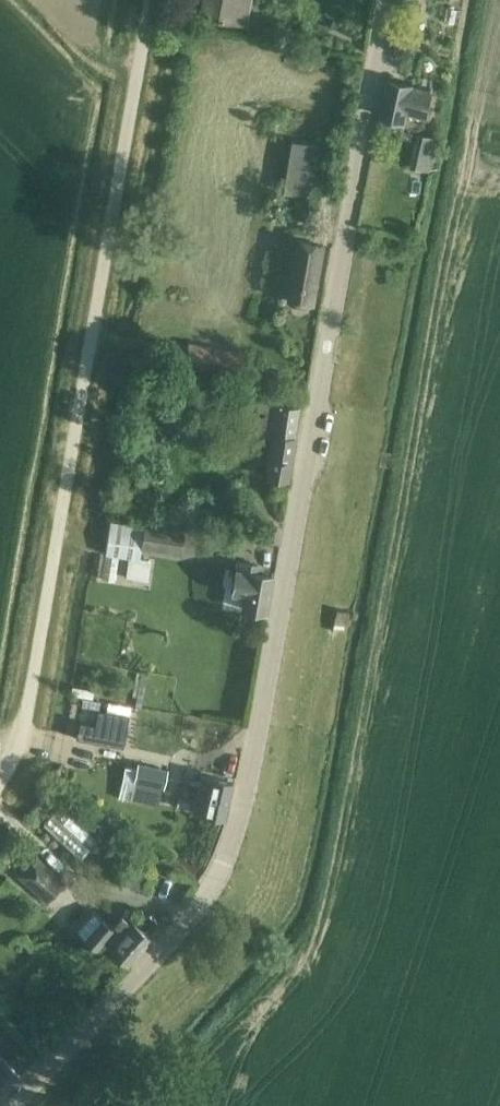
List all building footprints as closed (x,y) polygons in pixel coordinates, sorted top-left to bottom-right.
[(212,18),(247,24),(251,0),(215,0),(212,18)] [(447,7),(445,21),(455,23),(457,9),(447,7)] [(402,120),(407,121),(411,125),(420,126),(426,122),(427,115),(428,116),(434,88),(410,83),(389,79),(381,115),(402,120)] [(428,169),(436,138),(422,134),(414,165),(428,169)] [(295,197),(291,219),(304,221),(308,199),(295,197)] [(314,304),(324,245),(292,239),(281,299),(314,304)] [(189,342),(184,364),(242,375),(246,352),(189,342)] [(240,429),(251,431),(265,433),(264,436),(273,438),(267,476),(289,480),(296,436),(295,436),(300,407),(278,403),(269,402),(245,398),(240,429)] [(119,554),(129,556),(126,578),(149,580),(151,560),(140,558),(142,545),(186,552),(189,532),(111,520),(102,578),(115,580),(119,554)] [(242,608),(245,609),(266,612),(273,576),(257,573),(258,565),(238,561),(233,592),(245,594),(242,608)] [(137,671),(132,696),(137,697),(135,706),(142,707),(148,673),(137,671)] [(73,685),(71,695),(74,696),(89,698),(93,699),(93,697),(95,689),(95,688),(75,685),(73,685)] [(83,699),(82,707),(98,710),(99,710),(101,702),(83,699)] [(108,703),(107,711),(129,715),(131,707),(108,703)] [(80,722),(76,738),(124,747),(129,715),(107,711),(99,710),(98,710),(95,725),(80,722)] [(142,765),(133,799),(160,806),(168,772),(142,765)] [(195,779),(196,778),(197,771),(188,770),(186,777),(195,779)] [(204,812),(225,817),(233,783),(212,778),(202,776),(195,810),(204,812)] [(61,804),(44,824),(81,858),(99,838),(61,804)] [(121,832),(95,861),(114,879),(140,850),(121,832)] [(19,875),(35,890),(48,902),(65,884),(36,857),(19,875)] [(111,928),(103,920),(89,908),(73,925),(99,949),(105,943),(128,964),(151,938),(135,923),(133,926),(122,916),(111,928)] [(4,1060),(4,1061),(0,1057),(0,1095),(20,1075),(4,1060)]
